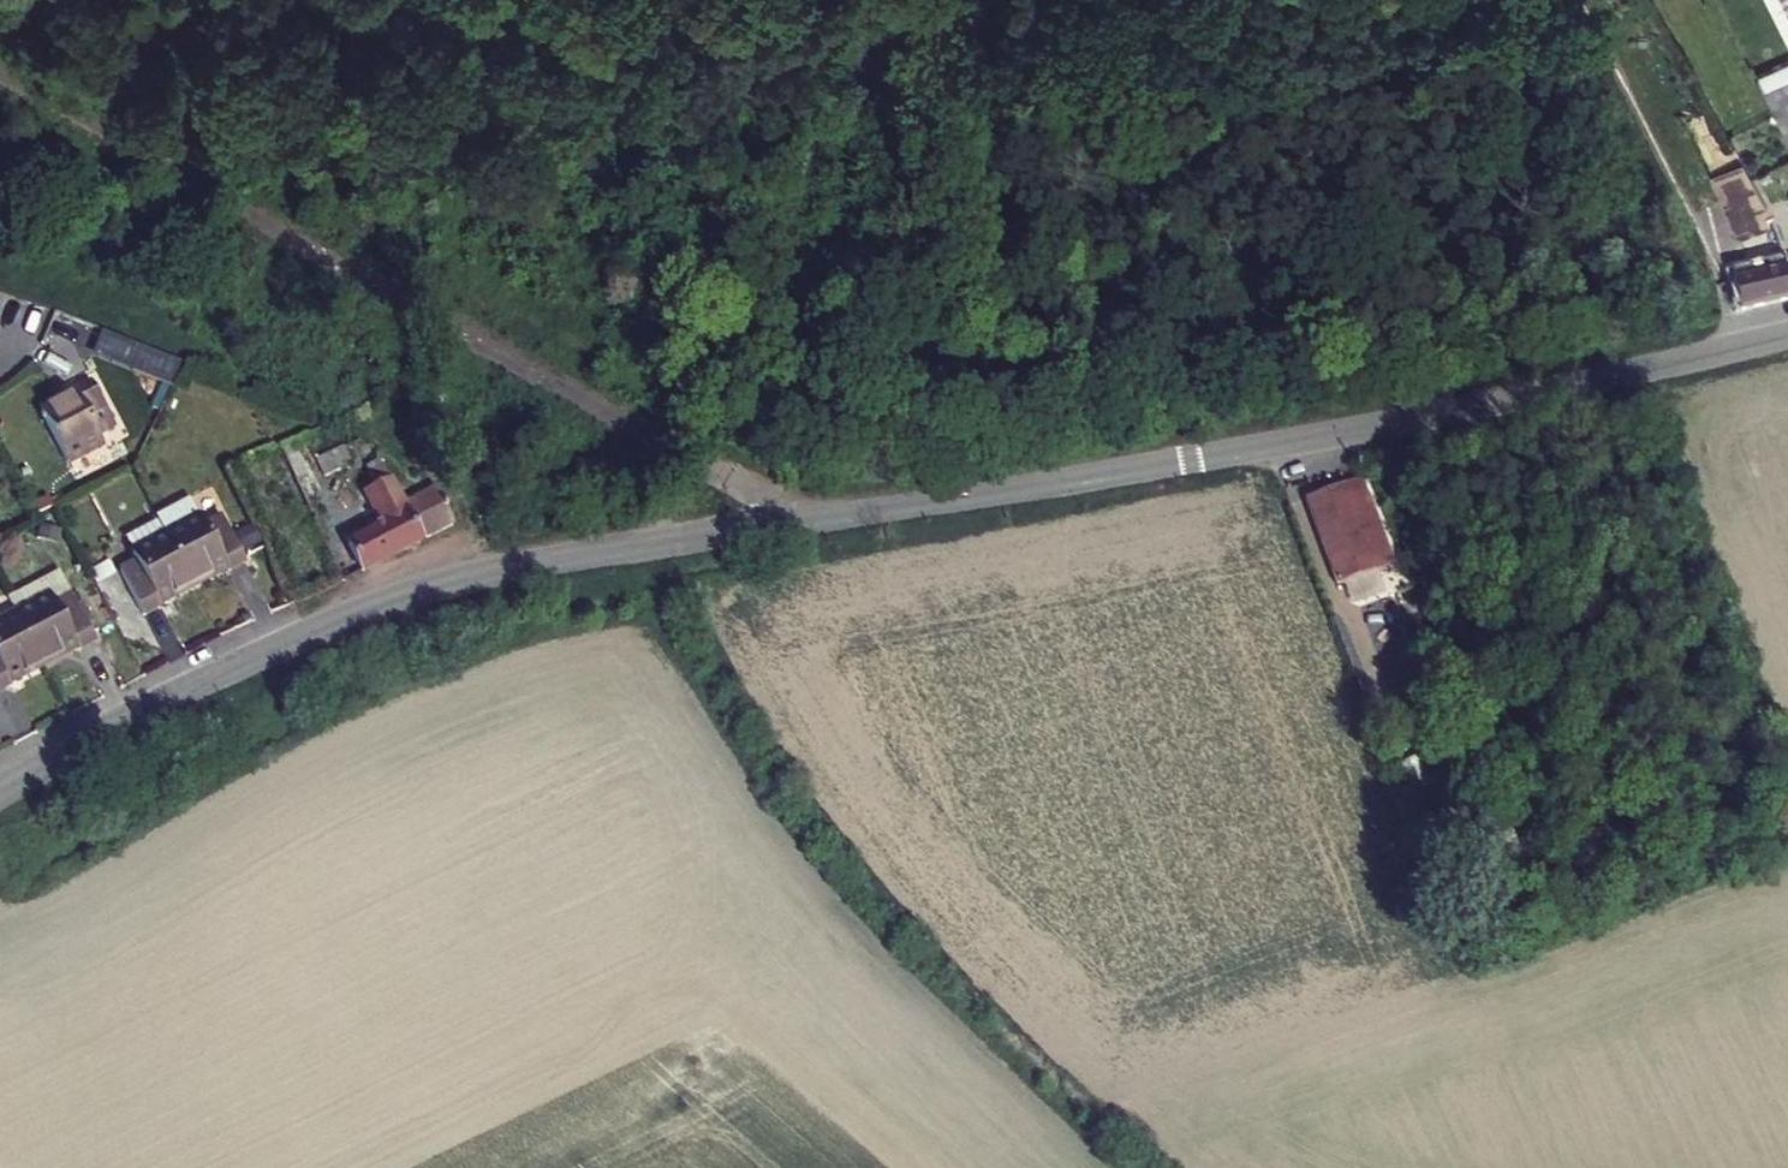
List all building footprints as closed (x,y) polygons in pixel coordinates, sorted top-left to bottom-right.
[(1740,312),(1787,301),(1787,267),(1725,281),(1740,312)] [(119,436),(97,391),(78,400),(80,405),(46,423),(70,470),(104,452),(101,445),(119,436)] [(321,484),(299,440),(276,450),(299,496),(318,486),(321,484)] [(424,541),(399,495),(385,470),(373,477),(378,489),(368,495),(385,527),(350,545),(365,572),(424,541)] [(1311,494),(1341,578),(1399,557),(1368,473),(1311,494)] [(318,486),(299,496),(306,512),(326,503),(318,486)] [(424,541),(456,524),(450,513),(452,512),(450,507),(452,506),(450,501),(447,502),(445,498),(443,500),(437,488),(416,500),(410,489),(399,495),(424,541)] [(206,527),(171,545),(197,595),(231,577),(232,580),(249,572),(226,526),(209,533),(206,527)] [(197,595),(171,545),(136,563),(140,571),(126,578),(148,624),(165,616),(163,612),(197,595)] [(52,605),(19,622),(44,671),(77,654),(79,658),(97,648),(74,602),(56,612),(52,605)] [(19,622),(0,631),(0,698),(12,691),(10,689),(44,671),(19,622)]
